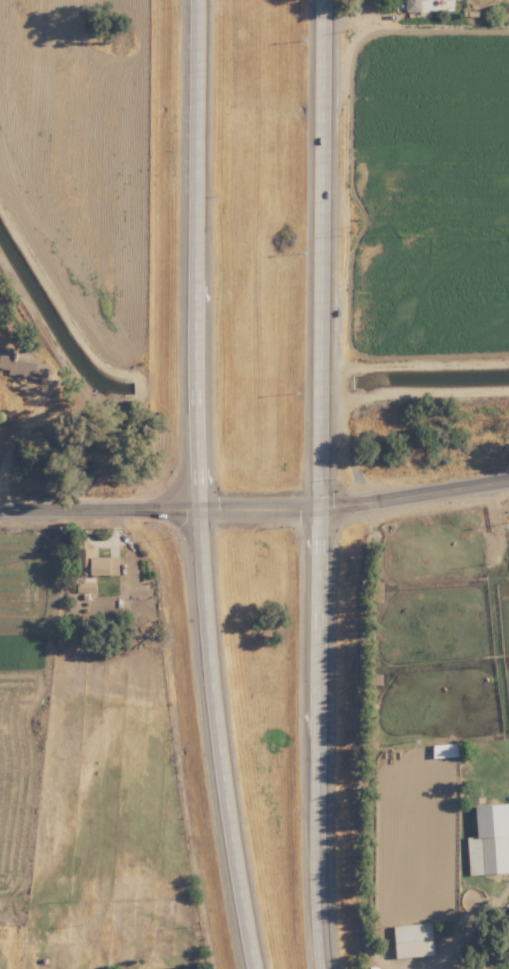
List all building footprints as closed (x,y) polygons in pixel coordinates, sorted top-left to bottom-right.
[(407,11),(421,11),(421,0),(407,0),(407,11)] [(33,363),(34,352),(4,350),(5,342),(0,341),(0,374),(48,378),(49,364),(33,363)] [(94,557),(94,549),(77,549),(78,575),(120,575),(120,557),(94,557)] [(96,582),(78,582),(78,592),(96,592),(96,582)] [(508,872),(508,804),(477,806),(479,836),(467,837),(470,874),(508,872)] [(397,957),(436,955),(434,922),(395,925),(397,957)]
